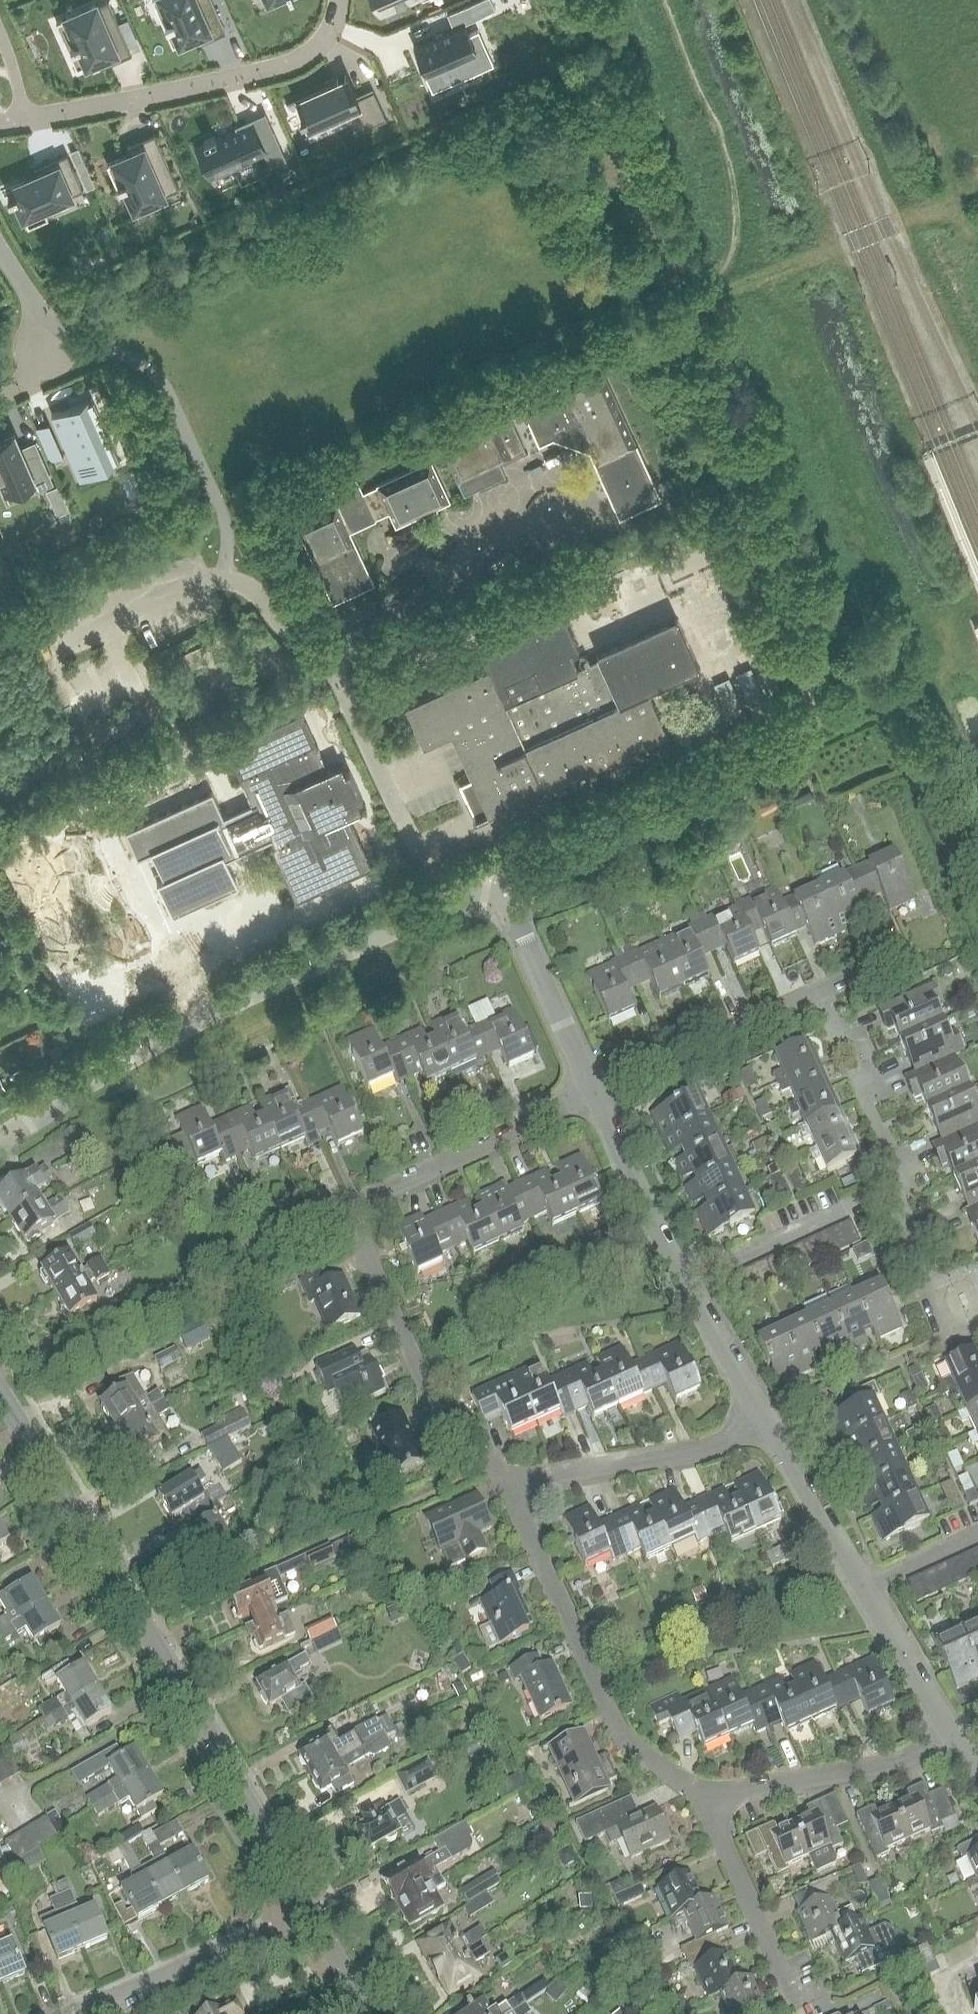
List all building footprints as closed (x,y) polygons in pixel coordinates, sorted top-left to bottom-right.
[(92,7),(67,18),(78,42),(71,45),(72,46),(68,48),(77,69),(99,59),(114,53),(118,61),(130,55),(130,56),(132,55),(108,0),(107,0),(95,5),(92,7)] [(170,20),(165,22),(166,24),(164,25),(173,46),(207,31),(210,39),(224,33),(226,32),(212,0),(161,0),(170,20)] [(381,11),(407,0),(376,0),(381,11)] [(491,0),(479,0),(465,6),(466,7),(472,20),(496,10),(491,0)] [(413,45),(414,47),(415,46),(426,71),(432,84),(434,89),(439,87),(440,88),(475,73),(467,53),(476,49),(470,36),(479,32),(479,30),(469,34),(465,24),(466,24),(466,22),(413,45)] [(302,117),(304,116),(310,129),(348,112),(357,132),(386,119),(374,92),(358,100),(355,93),(356,92),(355,89),(353,90),(347,76),(296,99),(302,113),(301,113),(302,117)] [(266,113),(264,113),(265,116),(237,128),(236,126),(235,127),(236,129),(216,138),(215,136),(204,141),(205,142),(198,145),(206,162),(213,177),(281,146),(266,113)] [(135,209),(179,189),(155,134),(138,142),(128,146),(131,154),(107,165),(117,186),(119,185),(119,187),(124,184),(135,209)] [(14,193),(8,196),(10,200),(15,197),(24,216),(83,190),(77,175),(68,154),(65,155),(65,156),(43,165),(46,172),(11,187),(14,193)] [(662,500),(600,366),(521,403),(539,443),(551,438),(591,452),(621,518),(662,500)] [(120,461),(92,396),(52,414),(72,460),(93,451),(101,469),(120,461)] [(505,409),(438,441),(463,494),(504,475),(498,462),(524,450),(505,409)] [(24,458),(14,435),(0,441),(0,482),(5,494),(32,482),(35,488),(51,482),(38,452),(24,458)] [(64,454),(58,440),(45,446),(51,459),(64,454)] [(361,492),(355,479),(288,510),(331,602),(373,583),(349,530),(373,519),(373,518),(388,511),(395,526),(448,501),(430,460),(361,492)] [(59,486),(48,491),(51,497),(62,492),(59,486)] [(542,639),(433,689),(452,731),(473,778),(475,781),(650,701),(640,677),(725,638),(689,560),(593,603),(602,622),(546,647),(542,639)] [(515,577),(506,566),(496,574),(505,585),(515,577)] [(187,694),(176,700),(183,714),(194,709),(187,694)] [(212,792),(125,831),(138,858),(152,852),(164,880),(157,883),(170,912),(236,882),(226,860),(272,839),(275,846),(270,848),(296,903),(373,867),(349,815),(362,809),(357,800),(362,798),(349,770),(345,772),(341,763),(328,769),(317,743),(304,714),(225,750),(238,778),(250,805),(224,817),(212,792)] [(810,791),(802,795),(806,805),(815,801),(810,791)] [(864,866),(863,864),(854,868),(866,894),(879,888),(890,912),(915,900),(894,853),(864,866)] [(847,874),(818,887),(839,934),(865,923),(854,899),(866,894),(854,868),(846,871),(847,874)] [(381,870),(345,883),(354,907),(389,894),(381,870)] [(804,922),(815,946),(839,934),(818,887),(789,900),(782,884),(774,888),(775,890),(780,901),(780,902),(791,928),(792,927),(804,922)] [(797,937),(792,927),(791,928),(780,902),(780,901),(775,890),(746,903),(745,901),(742,902),(738,893),(731,896),(736,908),(737,907),(747,930),(748,930),(760,924),(771,949),(797,937)] [(695,915),(699,922),(710,947),(723,941),(734,966),(759,954),(748,930),(747,930),(737,907),(736,908),(708,920),(704,911),(695,915)] [(691,929),(663,941),(684,989),(710,978),(698,952),(710,947),(699,922),(690,926),(691,929)] [(660,1001),(684,989),(663,941),(634,954),(628,942),(620,946),(636,981),(648,976),(660,1001)] [(636,981),(620,946),(619,944),(611,948),(616,962),(588,975),(610,1023),(635,1011),(626,993),(623,987),(636,981)] [(942,969),(941,973),(944,977),(949,977),(953,974),(953,970),(950,966),(945,966),(942,969)] [(900,1040),(942,1021),(932,1000),(939,997),(933,984),(891,1004),(878,1009),(880,1014),(889,1034),(896,1031),(900,1040)] [(512,1011),(475,1028),(488,1057),(489,1056),(500,1051),(508,1069),(533,1058),(529,1048),(520,1029),(512,1011)] [(454,1015),(429,1026),(434,1038),(451,1074),(488,1057),(475,1028),(462,1034),(454,1015)] [(915,1074),(954,1056),(964,1052),(958,1039),(951,1043),(942,1021),(900,1040),(910,1062),(915,1074)] [(527,1026),(520,1029),(529,1048),(530,1052),(537,1048),(527,1026)] [(380,1049),(371,1030),(346,1042),(367,1089),(392,1078),(395,1086),(408,1080),(391,1044),(380,1049)] [(426,1085),(451,1074),(434,1038),(426,1042),(421,1030),(391,1044),(408,1080),(421,1074),(426,1085)] [(775,1077),(779,1087),(821,1067),(811,1045),(806,1048),(805,1047),(776,1060),(782,1074),(775,1077)] [(923,1100),(927,1108),(969,1090),(954,1056),(915,1074),(905,1078),(910,1090),(916,1103),(923,1100)] [(791,1093),(797,1106),(832,1091),(821,1067),(779,1087),(783,1096),(791,1093)] [(757,1083),(751,1069),(741,1073),(748,1087),(757,1083)] [(363,1135),(341,1088),(303,1106),(317,1134),(318,1134),(329,1129),(337,1147),(363,1135)] [(317,1134),(303,1106),(298,1108),(290,1089),(258,1104),(264,1116),(280,1151),(304,1140),(309,1150),(321,1144),(317,1134)] [(977,1126),(977,1110),(969,1090),(927,1108),(937,1131),(942,1142),(977,1126)] [(802,1117),(808,1129),(842,1114),(832,1091),(797,1106),(789,1110),(794,1120),(802,1117)] [(734,1092),(722,1098),(728,1109),(740,1103),(734,1092)] [(663,1140),(709,1118),(697,1093),(651,1114),(663,1140)] [(772,1116),(766,1102),(756,1106),(763,1120),(772,1116)] [(264,1116),(256,1120),(251,1107),(219,1122),(236,1158),(238,1157),(251,1151),(256,1162),(280,1151),(264,1116)] [(234,1158),(236,1158),(219,1122),(209,1126),(201,1108),(175,1119),(196,1166),(221,1155),(225,1163),(234,1158)] [(812,1139),(818,1152),(852,1136),(842,1114),(808,1129),(800,1133),(804,1142),(812,1139)] [(680,1151),(684,1159),(720,1143),(709,1118),(663,1140),(670,1155),(680,1151)] [(755,1127),(751,1118),(744,1122),(748,1130),(755,1127)] [(782,1138),(776,1125),(767,1130),(773,1143),(782,1138)] [(953,1177),(977,1166),(977,1126),(942,1142),(932,1146),(943,1170),(949,1167),(953,1177)] [(84,1127),(62,1138),(72,1159),(94,1149),(84,1127)] [(857,1162),(854,1156),(860,1153),(852,1136),(818,1152),(810,1155),(815,1165),(822,1162),(828,1175),(857,1162)] [(769,1137),(752,1145),(756,1154),(774,1146),(769,1137)] [(674,1163),(682,1180),(692,1175),(696,1184),(732,1168),(720,1143),(684,1159),(674,1163)] [(555,1168),(560,1179),(577,1215),(602,1204),(580,1156),(555,1168)] [(775,1165),(767,1169),(772,1179),(780,1175),(775,1165)] [(968,1210),(977,1206),(977,1166),(953,1177),(956,1184),(968,1210)] [(703,1200),(707,1208),(743,1192),(732,1168),(696,1184),(686,1189),(693,1204),(703,1200)] [(9,1222),(38,1203),(33,1196),(55,1181),(52,1177),(49,1179),(43,1169),(24,1182),(23,1181),(0,1196),(0,1214),(4,1219),(6,1217),(9,1222)] [(803,1184),(797,1171),(788,1175),(794,1188),(803,1184)] [(552,1227),(577,1215),(560,1179),(552,1183),(546,1172),(528,1180),(518,1185),(516,1185),(532,1220),(546,1214),(552,1227)] [(778,1177),(761,1185),(768,1199),(785,1191),(778,1177)] [(504,1191),(501,1186),(496,1188),(477,1197),(482,1209),(498,1244),(523,1233),(520,1226),(532,1220),(516,1185),(515,1186),(504,1191)] [(708,1238),(754,1217),(743,1192),(707,1208),(697,1213),(708,1238)] [(38,1203),(9,1222),(24,1244),(26,1242),(28,1245),(39,1238),(37,1234),(52,1225),(51,1224),(67,1214),(58,1200),(42,1211),(38,1203)] [(473,1255),(498,1244),(482,1209),(472,1213),(467,1202),(453,1208),(437,1215),(452,1249),(467,1243),(473,1255)] [(968,1210),(965,1211),(972,1227),(977,1240),(977,1206),(968,1210)] [(443,1263),(439,1255),(452,1249),(437,1215),(423,1221),(421,1216),(417,1218),(396,1227),(417,1274),(443,1263)] [(839,1228),(849,1249),(861,1243),(851,1222),(839,1228)] [(92,1225),(91,1225),(71,1235),(77,1248),(98,1237),(92,1225)] [(836,1255),(849,1249),(839,1228),(826,1234),(836,1255)] [(824,1260),(836,1255),(826,1234),(814,1240),(824,1260)] [(812,1266),(824,1260),(814,1240),(802,1245),(812,1266)] [(800,1272),(812,1266),(802,1245),(790,1251),(800,1272)] [(787,1277),(800,1272),(790,1251),(777,1257),(787,1277)] [(47,1284),(54,1297),(104,1269),(99,1260),(85,1268),(87,1271),(79,1275),(69,1256),(41,1272),(42,1275),(39,1276),(44,1285),(47,1284)] [(775,1283),(787,1277),(777,1257),(766,1262),(775,1283)] [(763,1289),(775,1283),(766,1262),(753,1268),(763,1289)] [(751,1294),(763,1289),(753,1268),(741,1273),(751,1294)] [(109,1277),(104,1269),(54,1297),(62,1310),(60,1312),(64,1320),(67,1319),(68,1321),(97,1305),(87,1287),(94,1283),(96,1285),(109,1277)] [(323,1272),(301,1282),(310,1303),(314,1302),(327,1332),(360,1317),(343,1278),(328,1285),(323,1272)] [(290,1279),(279,1283),(282,1290),(293,1285),(290,1279)] [(880,1283),(855,1295),(872,1331),(876,1341),(902,1329),(880,1283)] [(868,1345),(864,1334),(872,1331),(855,1295),(831,1306),(848,1342),(852,1352),(868,1345)] [(844,1356),(839,1346),(848,1342),(831,1306),(807,1317),(823,1353),(828,1363),(844,1356)] [(804,1375),(819,1367),(815,1357),(823,1353),(807,1317),(782,1328),(804,1375)] [(779,1386),(804,1375),(782,1328),(757,1340),(779,1386)] [(209,1340),(205,1332),(183,1344),(186,1351),(209,1340)] [(701,1391),(679,1344),(641,1361),(655,1390),(667,1384),(676,1403),(701,1391)] [(621,1348),(596,1359),(602,1372),(619,1407),(655,1390),(641,1361),(630,1366),(621,1348)] [(174,1350),(155,1359),(161,1371),(180,1362),(174,1350)] [(317,1367),(315,1368),(322,1382),(328,1396),(335,1392),(344,1413),(385,1394),(369,1359),(366,1353),(356,1357),(353,1351),(331,1361),(329,1357),(316,1363),(317,1367)] [(943,1382),(947,1391),(977,1377),(977,1351),(974,1352),(973,1351),(944,1364),(950,1378),(943,1382)] [(563,1420),(575,1414),(557,1377),(547,1382),(538,1364),(514,1376),(535,1424),(559,1413),(563,1420)] [(619,1407),(602,1372),(592,1377),(586,1364),(557,1377),(575,1414),(588,1408),(593,1419),(619,1407)] [(287,1368),(279,1372),(285,1384),(293,1380),(287,1368)] [(928,1390),(921,1375),(912,1380),(919,1394),(928,1390)] [(511,1435),(535,1424),(514,1376),(472,1395),(485,1423),(501,1415),(511,1435)] [(965,1410),(977,1404),(977,1377),(947,1391),(951,1401),(959,1398),(965,1410)] [(100,1405),(116,1431),(163,1401),(157,1392),(144,1400),(130,1378),(118,1383),(123,1391),(100,1405)] [(838,1444),(884,1423),(873,1400),(880,1397),(874,1385),(850,1395),(856,1406),(827,1420),(838,1444)] [(917,1408),(910,1392),(901,1396),(908,1412),(917,1408)] [(163,1401),(116,1431),(133,1459),(156,1444),(158,1447),(170,1440),(156,1417),(168,1410),(163,1401)] [(969,1420),(975,1433),(977,1432),(977,1404),(965,1410),(957,1414),(962,1423),(969,1420)] [(942,1421),(935,1407),(927,1411),(934,1425),(942,1421)] [(203,1435),(210,1448),(232,1437),(251,1427),(243,1413),(225,1424),(203,1435)] [(410,1433),(402,1416),(373,1429),(394,1477),(424,1464),(410,1433)] [(855,1455),(859,1464),(895,1448),(884,1423),(838,1444),(845,1460),(855,1455)] [(925,1423),(913,1429),(917,1437),(929,1432),(925,1423)] [(953,1445),(946,1430),(937,1434),(944,1448),(953,1445)] [(975,1433),(968,1437),(972,1446),(977,1444),(977,1432),(975,1433)] [(232,1437),(210,1448),(223,1472),(245,1461),(232,1437)] [(895,1448),(859,1464),(849,1469),(856,1484),(866,1480),(870,1488),(906,1472),(895,1448)] [(963,1467),(956,1453),(948,1457),(955,1471),(963,1467)] [(182,1513),(188,1523),(212,1507),(206,1498),(203,1500),(195,1487),(206,1481),(200,1471),(189,1478),(157,1498),(171,1520),(182,1513)] [(877,1504),(881,1513),(917,1496),(906,1472),(870,1488),(860,1493),(867,1509),(877,1504)] [(759,1474),(735,1486),(740,1498),(756,1532),(781,1521),(759,1474)] [(974,1491),(967,1476),(958,1480),(965,1495),(974,1491)] [(951,1483),(940,1488),(952,1513),(963,1507),(951,1483)] [(697,1543),(711,1537),(695,1504),(683,1510),(674,1491),(664,1495),(649,1502),(655,1515),(671,1549),(695,1538),(697,1543)] [(729,1503),(724,1491),(695,1504),(711,1537),(725,1530),(732,1544),(756,1532),(740,1498),(729,1503)] [(476,1496),(425,1520),(440,1552),(442,1551),(449,1569),(486,1552),(478,1535),(491,1529),(476,1496)] [(882,1543),(929,1521),(917,1496),(881,1513),(871,1518),(882,1543)] [(218,1504),(212,1507),(188,1523),(194,1533),(192,1534),(210,1563),(233,1549),(221,1528),(230,1523),(218,1504)] [(613,1562),(626,1556),(610,1521),(598,1526),(589,1507),(563,1519),(585,1566),(610,1555),(613,1562)] [(644,1519),(639,1507),(610,1521),(626,1556),(641,1549),(646,1561),(671,1549),(655,1515),(644,1519)] [(0,1530),(0,1548),(8,1543),(0,1530)] [(328,1543),(303,1554),(309,1568),(339,1555),(335,1543),(330,1546),(328,1543)] [(792,1544),(766,1555),(772,1568),(797,1557),(792,1544)] [(969,1554),(977,1574),(977,1550),(969,1554)] [(977,1576),(977,1574),(969,1554),(957,1560),(967,1581),(977,1576)] [(954,1586),(967,1581),(957,1560),(944,1565),(954,1586)] [(942,1592),(954,1586),(944,1565),(932,1571),(942,1592)] [(237,1621),(248,1616),(265,1609),(274,1605),(272,1602),(285,1597),(274,1566),(258,1574),(262,1585),(228,1600),(237,1621)] [(929,1597),(942,1592),(932,1571),(919,1577),(929,1597)] [(489,1651),(528,1633),(526,1628),(532,1625),(517,1593),(519,1592),(511,1574),(489,1584),(494,1596),(480,1602),(490,1625),(479,1630),(489,1651)] [(917,1603),(929,1597),(919,1577),(907,1582),(917,1603)] [(46,1605),(32,1582),(7,1597),(4,1594),(0,1596),(0,1604),(6,1614),(3,1616),(4,1618),(0,1620),(0,1633),(46,1605)] [(706,1598),(701,1587),(690,1592),(695,1603),(706,1598)] [(393,1625),(408,1618),(401,1603),(386,1610),(393,1625)] [(46,1605),(0,1633),(6,1643),(26,1631),(33,1644),(36,1642),(40,1649),(51,1642),(47,1636),(60,1628),(46,1605)] [(265,1609),(248,1616),(253,1627),(245,1631),(249,1640),(254,1638),(259,1651),(289,1639),(288,1638),(294,1635),(286,1615),(276,1620),(273,1613),(268,1616),(265,1609)] [(309,1641),(335,1628),(331,1621),(324,1624),(323,1621),(295,1635),(300,1645),(309,1641)] [(961,1631),(977,1669),(977,1624),(961,1631)] [(340,1638),(335,1628),(309,1641),(314,1652),(333,1643),(332,1642),(340,1638)] [(956,1689),(977,1679),(977,1669),(961,1631),(935,1643),(956,1689)] [(310,1666),(305,1655),(256,1683),(269,1707),(282,1700),(290,1714),(313,1700),(305,1686),(300,1689),(292,1675),(310,1666)] [(461,1674),(470,1669),(462,1656),(453,1662),(461,1674)] [(872,1658),(835,1675),(848,1704),(859,1699),(868,1718),(894,1706),(872,1658)] [(538,1659),(509,1672),(516,1686),(521,1683),(541,1725),(573,1710),(554,1669),(553,1667),(544,1671),(538,1659)] [(823,1681),(815,1662),(789,1674),(795,1687),(811,1721),(836,1710),(848,1704),(835,1675),(823,1681)] [(52,1717),(97,1690),(84,1667),(74,1673),(68,1663),(43,1679),(48,1687),(57,1683),(63,1692),(40,1706),(48,1720),(52,1717)] [(506,1673),(498,1677),(502,1685),(510,1681),(506,1673)] [(740,1696),(732,1678),(707,1690),(728,1737),(751,1727),(755,1734),(767,1728),(750,1692),(740,1696)] [(786,1691),(780,1678),(750,1692),(767,1728),(781,1722),(786,1733),(811,1721),(795,1687),(786,1691)] [(461,1683),(452,1688),(458,1699),(467,1694),(461,1683)] [(111,1713),(97,1690),(52,1717),(56,1724),(75,1712),(85,1729),(111,1713)] [(728,1737),(707,1690),(681,1701),(677,1692),(649,1705),(658,1724),(669,1719),(678,1741),(695,1733),(702,1749),(728,1737)] [(387,1717),(378,1722),(384,1732),(392,1727),(387,1717)] [(298,1756),(309,1775),(361,1745),(380,1734),(384,1732),(378,1722),(377,1720),(354,1732),(355,1734),(342,1742),(337,1734),(298,1756)] [(392,1727),(384,1732),(388,1741),(394,1738),(397,1743),(408,1737),(401,1725),(393,1729),(392,1727)] [(335,1795),(347,1788),(353,1785),(349,1777),(343,1766),(345,1765),(345,1767),(352,1763),(353,1763),(367,1755),(374,1757),(392,1748),(388,1741),(384,1732),(380,1734),(361,1745),(309,1775),(320,1794),(331,1787),(335,1795)] [(594,1754),(589,1742),(584,1744),(579,1733),(547,1748),(573,1806),(605,1791),(603,1786),(617,1779),(606,1755),(597,1759),(594,1754)] [(95,1806),(148,1775),(134,1752),(123,1759),(117,1749),(101,1759),(100,1757),(76,1771),(84,1783),(106,1769),(109,1767),(117,1781),(90,1797),(95,1806)] [(10,1781),(21,1774),(9,1755),(0,1761),(0,1764),(10,1781)] [(426,1759),(394,1776),(404,1794),(436,1777),(426,1759)] [(10,1781),(0,1764),(0,1787),(10,1781)] [(525,1772),(494,1788),(501,1801),(532,1784),(525,1772)] [(162,1798),(148,1775),(95,1806),(101,1816),(128,1800),(141,1821),(155,1812),(151,1805),(162,1798)] [(913,1797),(892,1807),(908,1840),(928,1831),(930,1835),(942,1829),(940,1823),(928,1797),(922,1785),(910,1790),(913,1797)] [(942,1790),(928,1797),(940,1823),(955,1817),(942,1790)] [(630,1819),(625,1809),(633,1805),(631,1799),(576,1825),(586,1844),(604,1836),(608,1845),(621,1839),(630,1859),(669,1841),(654,1808),(630,1819)] [(808,1856),(812,1854),(820,1872),(833,1866),(835,1861),(831,1851),(843,1846),(822,1801),(810,1806),(814,1815),(793,1824),(808,1856)] [(370,1813),(372,1816),(353,1827),(368,1853),(399,1835),(393,1824),(407,1816),(405,1813),(409,1810),(404,1803),(401,1805),(399,1802),(385,1810),(382,1805),(370,1813)] [(540,1803),(527,1810),(533,1822),(547,1815),(540,1803)] [(886,1850),(908,1840),(892,1807),(871,1817),(867,1810),(855,1816),(876,1860),(888,1855),(886,1850)] [(56,1813),(47,1818),(51,1826),(60,1820),(56,1813)] [(36,1825),(47,1844),(58,1837),(51,1826),(47,1818),(36,1825)] [(156,1833),(162,1845),(186,1832),(180,1820),(156,1833)] [(551,1821),(542,1826),(546,1834),(556,1829),(551,1821)] [(417,1863),(383,1881),(396,1904),(440,1879),(435,1870),(452,1860),(470,1851),(473,1844),(469,1838),(473,1836),(466,1823),(433,1841),(440,1854),(429,1860),(418,1865),(417,1863)] [(785,1867),(808,1856),(793,1824),(771,1835),(767,1827),(755,1832),(776,1877),(788,1871),(785,1867)] [(37,1850),(40,1848),(47,1844),(36,1825),(26,1831),(37,1850)] [(124,1844),(138,1836),(133,1828),(119,1836),(124,1844)] [(26,1856),(37,1850),(26,1831),(15,1838),(26,1856)] [(17,1862),(26,1856),(15,1838),(5,1844),(13,1857),(17,1862)] [(976,1879),(977,1878),(977,1839),(957,1849),(962,1860),(956,1863),(963,1879),(974,1874),(976,1879)] [(161,1908),(184,1896),(168,1866),(156,1844),(145,1850),(152,1863),(140,1869),(161,1908)] [(127,1845),(117,1851),(135,1884),(121,1891),(138,1921),(161,1908),(140,1869),(127,1845)] [(17,1867),(17,1877),(46,1863),(40,1848),(37,1850),(26,1856),(17,1862),(17,1867)] [(569,1849),(557,1856),(564,1868),(576,1861),(569,1849)] [(192,1853),(168,1866),(184,1896),(208,1883),(192,1853)] [(17,1862),(13,1857),(3,1861),(0,1862),(0,1873),(6,1871),(17,1867),(17,1862)] [(479,1883),(461,1894),(467,1905),(486,1894),(487,1896),(501,1888),(493,1875),(479,1884),(479,1883)] [(682,1913),(702,1902),(690,1875),(658,1889),(671,1918),(682,1913)] [(444,1886),(440,1879),(396,1904),(409,1927),(443,1908),(433,1892),(444,1886)] [(889,1901),(879,1879),(868,1883),(878,1906),(889,1901)] [(812,1945),(830,1936),(859,1923),(851,1906),(835,1913),(829,1899),(841,1893),(835,1880),(810,1892),(816,1905),(797,1913),(812,1945)] [(619,1881),(610,1886),(614,1896),(624,1892),(619,1881)] [(59,1885),(63,1896),(72,1892),(68,1882),(59,1885)] [(614,1896),(612,1897),(617,1908),(644,1896),(639,1885),(624,1892),(614,1896)] [(70,1919),(69,1919),(82,1950),(108,1939),(95,1908),(81,1914),(72,1892),(63,1896),(60,1897),(70,1919)] [(486,1895),(463,1908),(469,1917),(491,1904),(486,1895)] [(596,1896),(580,1897),(581,1911),(597,1910),(596,1896)] [(58,1960),(82,1950),(69,1919),(70,1919),(60,1897),(51,1901),(56,1914),(41,1920),(58,1960)] [(685,1960),(719,1944),(714,1933),(727,1927),(713,1897),(702,1902),(682,1913),(695,1942),(680,1949),(685,1960)] [(124,1927),(137,1920),(132,1910),(126,1913),(122,1904),(114,1908),(124,1927)] [(892,1929),(882,1925),(868,1931),(864,1920),(859,1923),(830,1936),(844,1965),(856,1959),(861,1972),(897,1955),(900,1947),(892,1929)] [(434,1970),(479,1942),(487,1938),(480,1928),(456,1943),(450,1932),(448,1930),(420,1947),(434,1970)] [(470,1965),(486,1954),(479,1942),(434,1970),(449,1994),(477,1977),(470,1965)] [(24,1975),(11,1944),(0,1948),(0,1985),(24,1975)] [(719,1944),(685,1960),(690,1971),(694,1969),(707,1998),(719,1993),(739,1982),(726,1953),(724,1954),(719,1944)] [(926,1947),(905,1957),(911,1971),(933,1962),(926,1947)] [(494,1959),(502,1970),(512,1963),(505,1952),(494,1959)] [(893,1974),(899,1972),(903,1970),(898,1959),(888,1963),(890,1968),(893,1974)] [(719,1993),(728,2013),(751,2013),(764,2008),(750,1977),(739,1982),(719,1993)] [(541,1983),(521,1997),(526,2005),(546,1992),(541,1983)] [(557,1984),(550,1991),(559,2000),(566,1992),(557,1984)] [(525,2005),(520,1997),(506,2006),(505,2005),(491,2013),(512,2013),(525,2005)] [(483,2002),(464,2013),(491,2013),(483,2002)] [(873,2008),(876,2013),(880,2013),(891,2009),(888,2002),(873,2008)] [(235,2004),(215,2013),(240,2013),(235,2004)] [(531,2013),(525,2005),(512,2013),(530,2013),(531,2013)]
